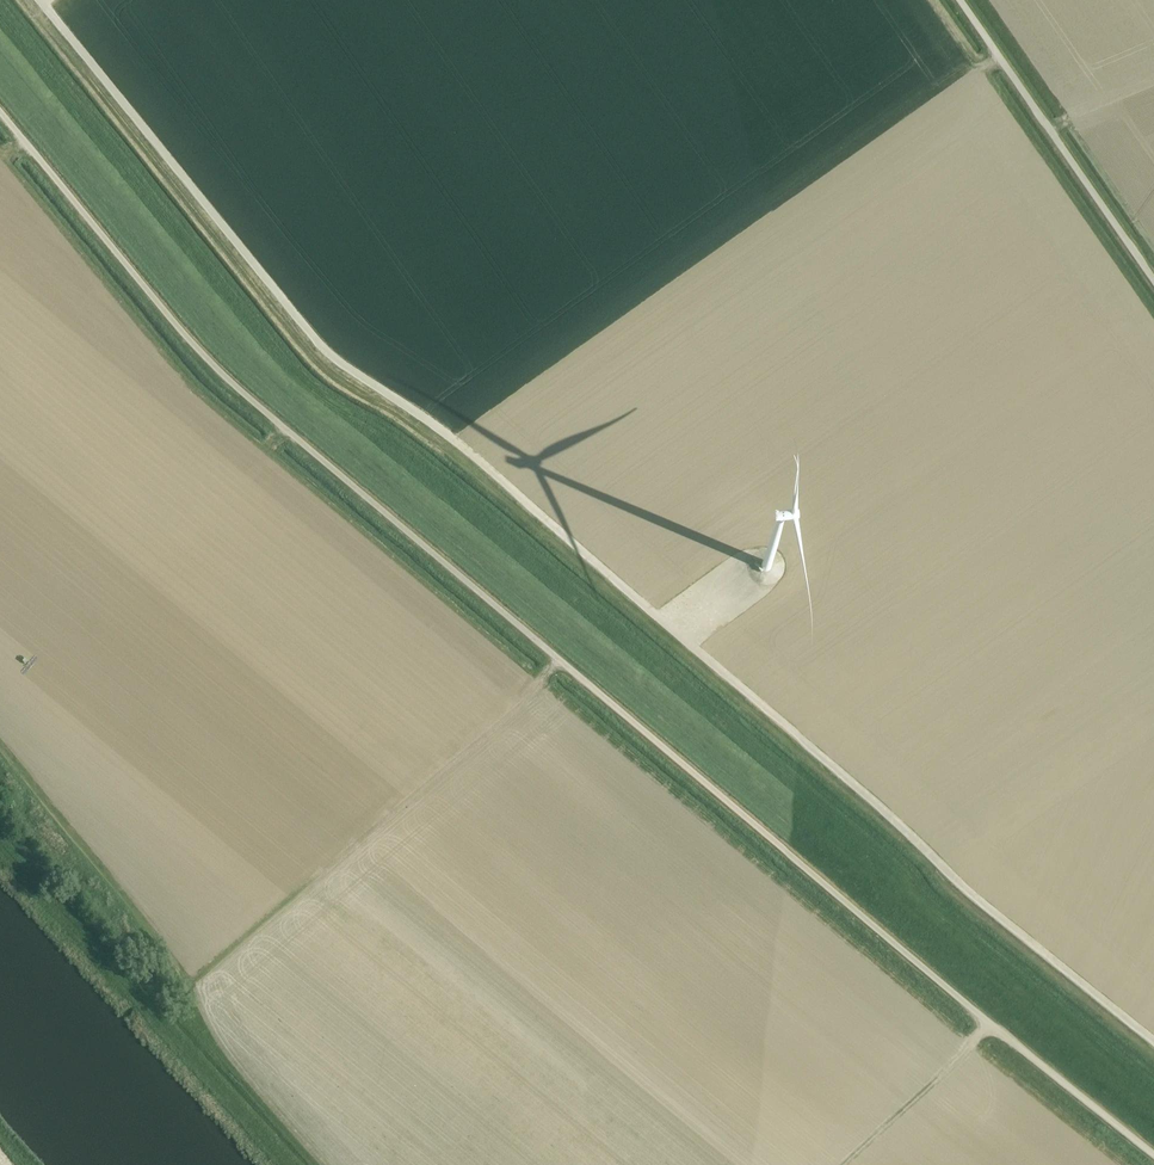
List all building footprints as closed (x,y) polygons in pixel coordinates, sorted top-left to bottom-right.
[(363,310),(372,323),(384,314),(375,302),(363,310)] [(385,325),(400,335),(405,328),(390,318),(385,325)] [(425,348),(425,340),(416,340),(416,348),(425,348)] [(770,564),(769,563),(768,562),(767,562),(766,562),(764,562),(763,563),(762,564),(761,566),(761,567),(761,568),(762,569),(762,570),(764,571),(765,572),(766,572),(768,572),(769,571),(770,570),(771,569),(771,567),(771,565),(770,564)] [(688,586),(695,575),(689,572),(682,583),(688,586)]
